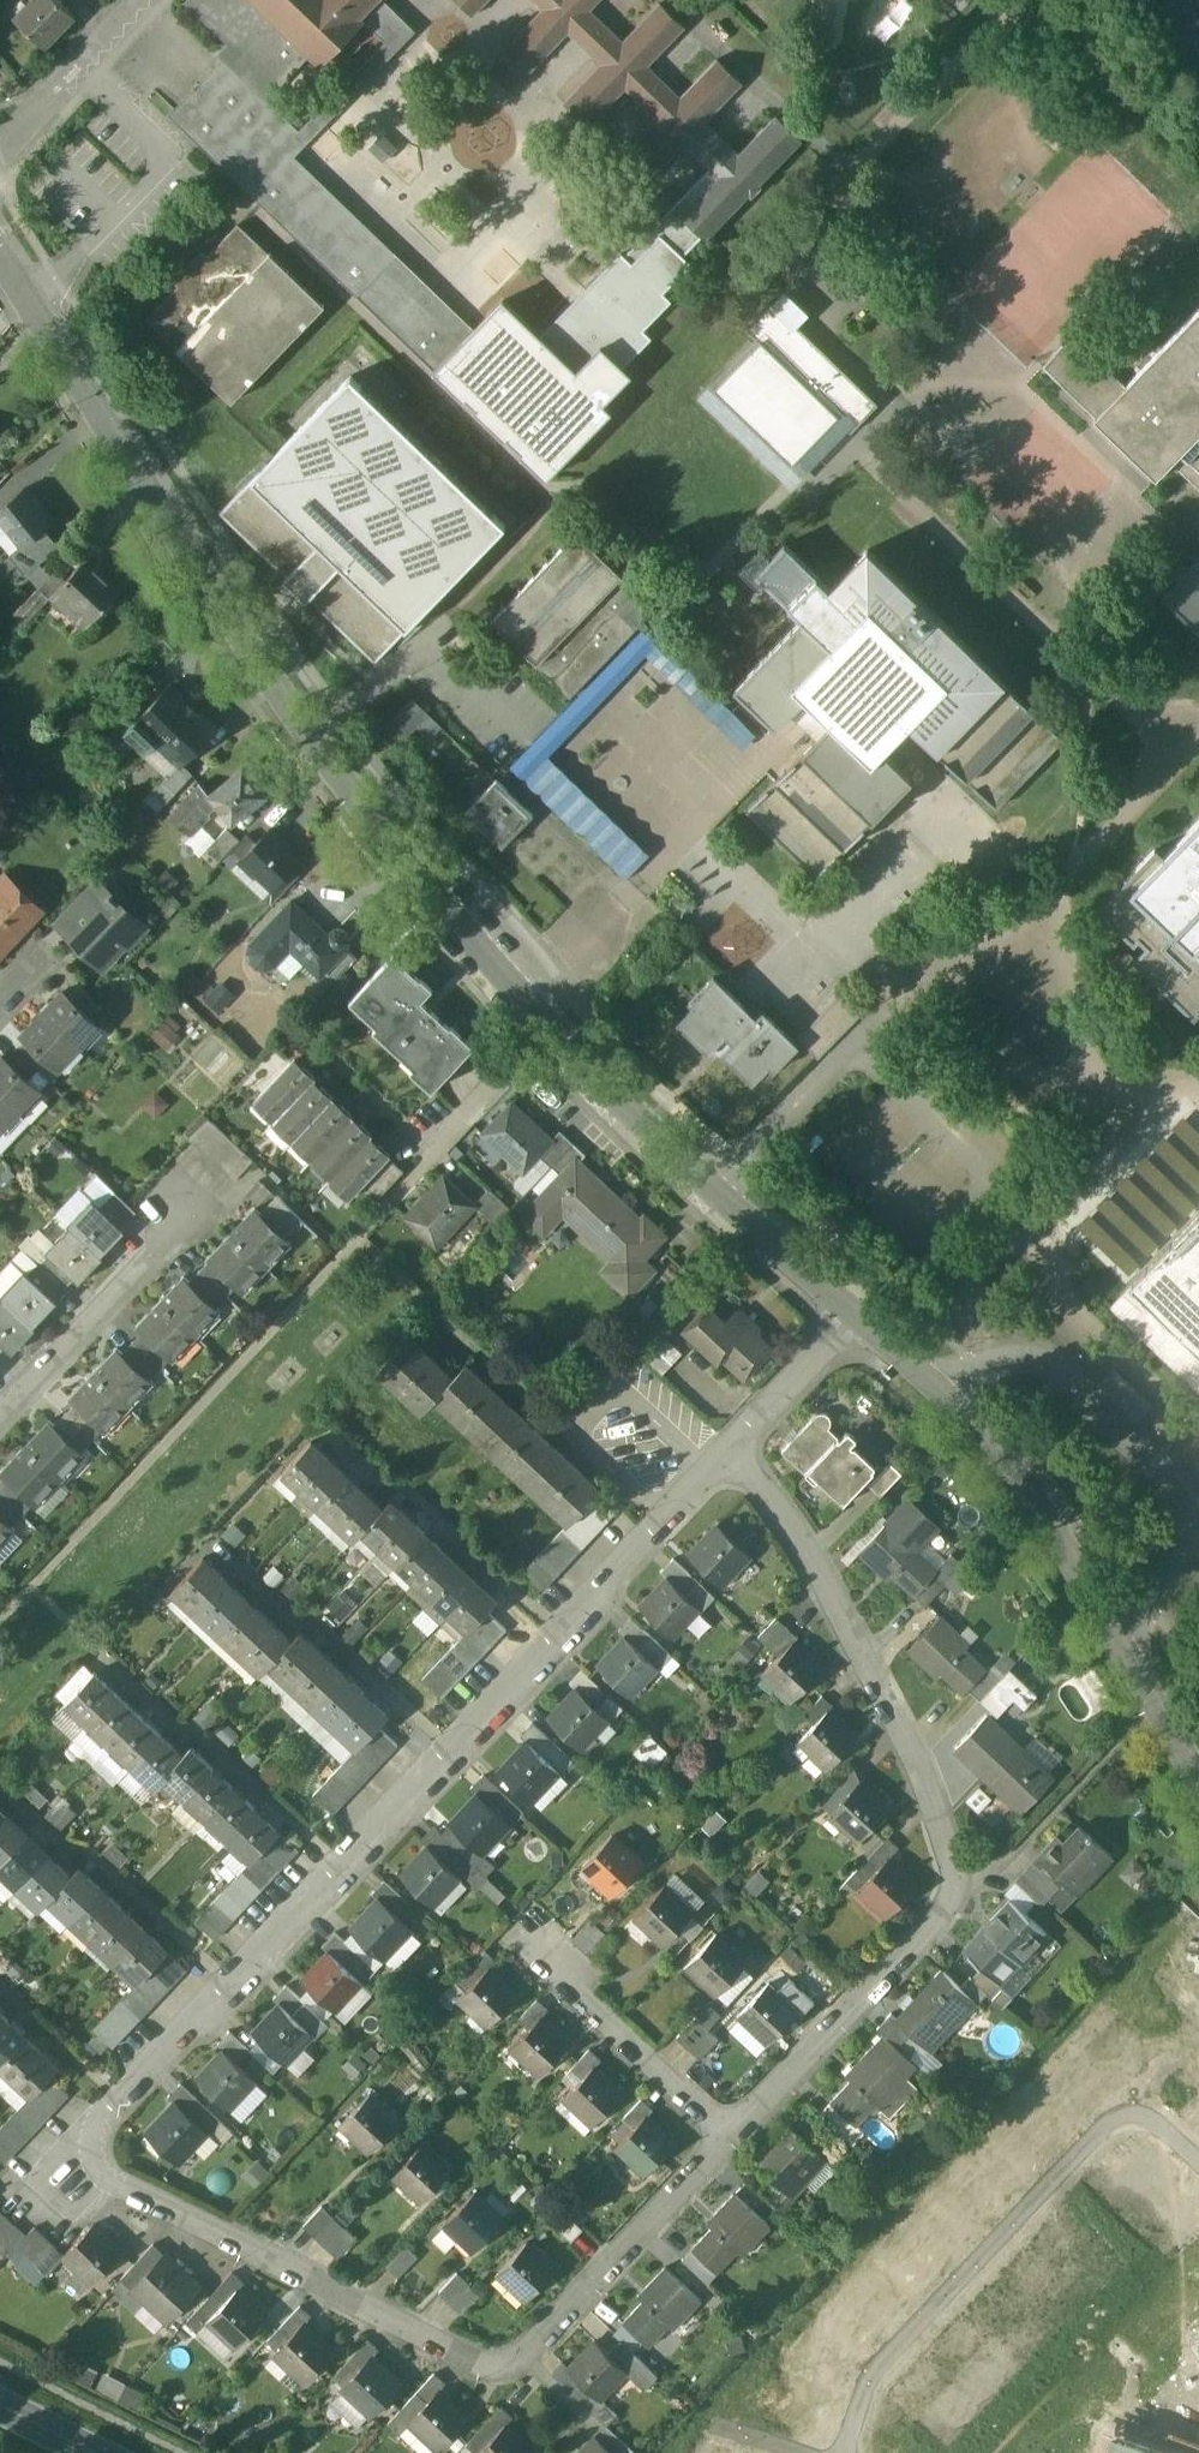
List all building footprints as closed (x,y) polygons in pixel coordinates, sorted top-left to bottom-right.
[(30,4),(15,19),(46,49),(76,17),(59,0),(26,0),(30,4)] [(251,0),(188,0),(185,3),(227,44),(248,65),(239,74),(266,100),(309,56),(251,0)] [(309,56),(319,67),(362,23),(339,0),(251,0),(309,56)] [(358,18),(362,23),(383,43),(298,130),(283,146),(295,158),(416,33),(381,0),(376,0),(358,18)] [(358,18),(376,0),(340,0),(358,18)] [(548,4),(505,48),(529,72),(573,27),(606,59),(563,103),(587,127),(631,82),(664,115),(621,158),(645,182),(689,137),(716,164),(625,257),(621,253),(540,336),(503,300),(474,330),(463,341),(434,370),(465,400),(467,399),(477,408),(475,410),(506,440),(508,439),(522,453),(520,454),(546,480),(611,412),(603,404),(631,375),(622,367),(650,338),(641,330),(670,301),(662,293),(690,264),(681,256),(690,247),(700,237),(704,241),(748,196),(751,199),(761,188),(758,185),(802,141),(776,116),(732,162),(699,127),(742,83),(718,60),(674,104),(641,72),(685,27),(661,4),(617,48),(584,16),(600,0),(544,0),(548,4)] [(472,17),(488,0),(454,0),(472,17)] [(960,11),(971,0),(948,0),(960,11)] [(925,26),(934,35),(951,17),(942,9),(925,26)] [(227,44),(217,54),(221,59),(201,79),(168,114),(356,295),(385,266),(463,341),(474,330),(293,157),(283,146),(291,138),(298,130),(266,100),(239,74),(248,65),(227,44)] [(371,147),(385,161),(398,148),(384,134),(371,147)] [(271,254),(239,225),(207,257),(202,252),(173,282),(178,287),(147,319),(178,349),(177,350),(232,403),(326,307),(270,255),(271,254)] [(463,341),(385,266),(356,295),(434,370),(463,341)] [(878,405),(771,302),(744,330),(758,343),(713,391),(791,466),(837,419),(851,433),(878,405)] [(1091,415),(1156,479),(1172,463),(1198,489),(1198,438),(1198,437),(1198,436),(1198,312),(1126,387),(1073,336),(1056,353),(1042,368),(1070,395),(1061,404),(1082,424),(1091,415)] [(350,377),(251,481),(317,545),(339,566),(406,630),(505,527),(350,377)] [(317,545),(251,481),(220,513),(286,576),(317,545)] [(45,531),(56,522),(39,501),(36,504),(25,490),(0,510),(0,519),(23,547),(11,557),(27,576),(60,548),(45,531)] [(578,528),(490,619),(570,697),(637,627),(658,606),(578,528)] [(830,723),(747,809),(816,877),(911,779),(882,750),(908,723),(996,808),(1063,738),(868,549),(830,588),(784,544),(756,574),(801,618),(735,686),(776,725),(803,697),(814,708),(830,723)] [(286,576),(283,580),(306,602),(309,598),(339,566),(317,545),(286,576)] [(65,582),(50,597),(51,598),(62,609),(67,603),(89,624),(119,593),(85,560),(65,582)] [(1163,599),(1198,634),(1198,561),(1163,599)] [(339,566),(309,598),(375,662),(406,630),(339,566)] [(55,573),(14,616),(25,627),(51,598),(50,597),(65,582),(55,573)] [(646,656),(743,749),(758,734),(661,641),(646,656)] [(139,717),(136,721),(158,742),(183,766),(217,729),(171,685),(139,717)] [(413,699),(383,729),(399,745),(429,714),(413,699)] [(128,706),(101,735),(112,746),(121,733),(135,720),(136,721),(139,717),(128,706)] [(136,721),(135,720),(121,733),(145,756),(158,742),(136,721)] [(183,766),(158,742),(145,756),(168,779),(180,790),(193,775),(183,766)] [(211,795),(210,795),(216,803),(233,823),(245,813),(249,817),(257,811),(253,807),(267,795),(244,767),(211,795)] [(168,779),(145,804),(156,814),(180,790),(168,779)] [(496,779),(466,810),(502,845),(532,814),(496,779)] [(201,785),(170,816),(187,833),(216,803),(210,795),(211,795),(201,785)] [(1168,858),(1159,850),(1102,910),(1136,943),(1141,937),(1152,947),(1138,961),(1196,1016),(1198,1013),(1198,952),(1196,950),(1198,947),(1198,825),(1168,858)] [(227,830),(206,852),(219,864),(240,842),(227,830)] [(258,844),(247,856),(262,869),(257,874),(274,890),(300,863),(284,848),(287,846),(271,831),(258,844)] [(248,835),(230,854),(240,864),(247,856),(258,844),(248,835)] [(0,889),(0,955),(38,914),(5,883),(0,889)] [(83,892),(61,916),(71,925),(94,902),(83,892)] [(108,897),(103,892),(94,902),(71,925),(65,932),(102,968),(143,925),(111,894),(108,897)] [(329,938),(293,905),(254,946),(255,947),(254,951),(254,955),(256,959),(259,961),(262,963),(267,963),(270,961),(271,962),(272,962),(287,945),(306,963),(308,962),(323,976),(327,972),(347,951),(348,949),(350,945),(349,941),(348,937),(345,934),(341,933),(337,933),(333,934),(329,938)] [(306,963),(287,945),(272,962),(277,967),(277,968),(290,980),(306,963)] [(347,951),(327,972),(336,980),(339,977),(340,978),(356,960),(347,951)] [(396,955),(351,1003),(378,1028),(375,1032),(415,1069),(412,1073),(433,1092),(475,1046),(454,1027),(453,1028),(423,1001),(434,989),(423,979),(423,980),(396,955)] [(714,976),(689,1001),(694,1006),(683,1017),(697,1031),(692,1037),(709,1053),(726,1035),(750,1011),(714,976)] [(82,985),(70,997),(90,1016),(99,1007),(93,1001),(82,985)] [(70,997),(64,991),(43,1013),(80,1048),(101,1026),(90,1016),(70,997)] [(750,1011),(726,1035),(733,1043),(757,1018),(750,1011)] [(733,1043),(723,1053),(740,1069),(744,1064),(758,1078),(769,1067),(773,1071),(798,1045),(764,1012),(733,1043)] [(80,1048),(43,1013),(23,1034),(28,1039),(49,1059),(60,1069),(80,1048)] [(49,1059),(28,1039),(18,1050),(39,1070),(49,1059)] [(39,1070),(18,1050),(10,1059),(31,1079),(39,1070)] [(5,1054),(0,1059),(0,1094),(20,1113),(42,1089),(31,1079),(10,1059),(5,1054)] [(296,1060),(259,1100),(279,1118),(314,1081),(316,1079),(296,1060)] [(279,1118),(277,1120),(297,1139),(334,1100),(314,1081),(279,1118)] [(0,1094),(0,1133),(20,1113),(0,1094)] [(279,1118),(259,1100),(254,1105),(274,1123),(277,1120),(279,1118)] [(334,1100),(297,1139),(316,1157),(354,1118),(334,1100)] [(513,1104),(484,1134),(524,1172),(538,1156),(552,1141),(551,1140),(513,1104)] [(354,1118),(316,1157),(336,1175),(372,1137),(373,1136),(354,1118)] [(221,1132),(207,1119),(187,1140),(202,1153),(221,1132)] [(297,1139),(277,1120),(274,1123),(272,1125),(292,1144),(297,1139)] [(232,1142),(221,1132),(202,1153),(212,1163),(232,1142)] [(559,1132),(551,1140),(552,1141),(538,1156),(550,1168),(572,1144),(559,1132)] [(336,1175),(334,1177),(354,1195),(365,1184),(391,1157),(392,1156),(372,1137),(336,1175)] [(316,1157),(297,1139),(292,1144),(312,1161),(316,1157)] [(232,1142),(212,1163),(223,1173),(243,1152),(232,1142)] [(572,1144),(550,1168),(561,1178),(577,1161),(579,1163),(585,1156),(572,1144)] [(243,1152),(223,1173),(234,1183),(254,1162),(243,1152)] [(336,1175),(316,1157),(312,1161),(331,1180),(334,1177),(336,1175)] [(391,1157),(365,1184),(380,1198),(405,1171),(391,1157)] [(561,1178),(527,1215),(545,1232),(574,1202),(588,1215),(579,1225),(595,1240),(596,1239),(625,1208),(626,1207),(579,1163),(577,1161),(561,1178)] [(354,1195),(334,1177),(331,1180),(330,1182),(349,1200),(354,1195)] [(444,1178),(406,1219),(436,1248),(473,1208),(474,1207),(473,1206),(444,1178)] [(511,1210),(488,1189),(473,1206),(474,1207),(473,1208),(495,1227),(511,1210)] [(135,1211),(114,1191),(99,1207),(120,1227),(135,1211)] [(306,1222),(277,1196),(261,1213),(289,1240),(306,1222)] [(99,1207),(91,1200),(68,1224),(70,1226),(100,1255),(123,1230),(120,1227),(99,1207)] [(256,1208),(232,1234),(265,1265),(289,1240),(261,1213),(256,1208)] [(625,1208),(596,1239),(629,1270),(631,1272),(641,1261),(664,1237),(645,1220),(642,1223),(625,1208)] [(1114,1308),(1198,1389),(1198,1220),(1114,1308)] [(100,1255),(70,1226),(47,1250),(75,1277),(79,1280),(102,1257),(100,1255)] [(232,1234),(208,1259),(209,1260),(237,1287),(241,1291),(265,1265),(232,1234)] [(75,1277),(49,1251),(38,1263),(64,1288),(75,1277)] [(928,1256),(915,1269),(924,1278),(937,1265),(928,1256)] [(237,1287),(209,1260),(200,1270),(228,1296),(237,1287)] [(631,1272),(629,1270),(619,1282),(631,1293),(652,1271),(641,1261),(631,1272)] [(64,1288),(38,1263),(27,1274),(53,1299),(64,1288)] [(228,1296),(200,1270),(189,1281),(218,1307),(228,1296)] [(27,1274),(24,1271),(1,1295),(3,1297),(34,1326),(56,1302),(53,1299),(27,1274)] [(185,1276),(162,1301),(198,1336),(222,1311),(218,1307),(189,1281),(185,1276)] [(3,1297),(0,1300),(0,1341),(6,1346),(11,1351),(35,1327),(34,1326),(3,1297)] [(198,1336),(162,1301),(138,1327),(143,1331),(171,1358),(175,1361),(198,1336)] [(725,1322),(707,1304),(683,1329),(717,1362),(722,1358),(744,1379),(773,1349),(758,1335),(760,1328),(741,1310),(735,1312),(725,1322)] [(171,1358),(143,1331),(134,1342),(162,1368),(171,1358)] [(642,1355),(664,1375),(683,1354),(661,1334),(642,1355)] [(452,1378),(410,1340),(377,1376),(420,1414),(432,1400),(452,1378)] [(162,1368),(134,1342),(124,1353),(152,1379),(162,1368)] [(124,1353),(118,1348),(95,1373),(132,1407),(155,1382),(152,1379),(124,1353)] [(556,1447),(466,1363),(452,1378),(432,1400),(521,1484),(556,1447)] [(95,1373),(71,1399),(104,1430),(108,1433),(132,1407),(95,1373)] [(104,1430),(76,1403),(67,1413),(95,1440),(104,1430)] [(95,1440),(67,1413),(55,1425),(84,1452),(95,1440)] [(816,1416),(781,1452),(804,1475),(807,1472),(807,1471),(839,1438),(829,1429),(831,1424),(830,1420),(829,1417),(826,1415),(823,1414),(819,1414),(816,1416)] [(55,1425),(51,1421),(26,1446),(64,1481),(87,1456),(84,1452),(55,1425)] [(875,1473),(839,1438),(807,1471),(807,1472),(843,1506),(875,1473)] [(310,1443),(281,1475),(300,1492),(330,1461),(310,1443)] [(64,1481),(26,1446),(1,1473),(6,1477),(34,1504),(38,1508),(64,1481)] [(601,1489),(556,1447),(521,1484),(566,1526),(571,1521),(581,1511),(590,1502),(600,1490),(601,1489)] [(330,1461),(300,1492),(318,1509),(347,1478),(330,1461)] [(890,1464),(869,1486),(881,1498),(902,1475),(890,1464)] [(6,1477),(0,1484),(0,1492),(24,1515),(34,1504),(6,1477)] [(347,1478),(318,1509),(335,1525),(365,1493),(347,1478)] [(619,1508),(600,1490),(590,1502),(609,1519),(619,1508)] [(0,1492),(0,1514),(13,1526),(24,1515),(0,1492)] [(365,1493),(335,1525),(353,1541),(362,1532),(383,1510),(365,1493)] [(908,1501),(858,1554),(875,1571),(871,1575),(881,1585),(885,1580),(887,1582),(892,1577),(913,1597),(933,1575),(937,1572),(936,1571),(915,1552),(937,1529),(908,1501)] [(383,1510),(362,1532),(380,1549),(409,1519),(391,1502),(383,1510)] [(609,1519),(590,1502),(581,1511),(600,1529),(609,1519)] [(600,1529),(581,1511),(571,1521),(591,1539),(600,1529)] [(17,1530),(13,1526),(0,1514),(0,1548),(17,1530)] [(409,1519),(380,1549),(397,1565),(426,1535),(409,1519)] [(591,1539),(571,1521),(566,1526),(562,1530),(581,1549),(591,1539)] [(717,1527),(690,1556),(721,1585),(748,1555),(717,1527)] [(581,1549),(562,1530),(553,1540),(572,1558),(581,1549)] [(426,1535),(397,1565),(414,1582),(443,1551),(426,1535)] [(572,1558),(553,1540),(544,1550),(563,1568),(572,1558)] [(563,1568),(544,1550),(534,1560),(554,1578),(563,1568)] [(443,1551),(414,1582),(432,1598),(461,1568),(443,1551)] [(951,1555),(936,1571),(937,1572),(933,1575),(943,1585),(961,1565),(951,1555)] [(225,1580),(202,1559),(170,1592),(193,1614),(225,1580)] [(692,1577),(673,1559),(660,1573),(668,1580),(679,1590),(692,1577)] [(554,1578),(534,1560),(524,1571),(543,1590),(554,1578)] [(961,1565),(943,1585),(957,1596),(974,1578),(961,1565)] [(461,1568),(432,1598),(450,1615),(479,1584),(461,1568)] [(933,1575),(914,1596),(923,1606),(943,1585),(933,1575)] [(225,1580),(193,1614),(215,1634),(247,1600),(225,1580)] [(668,1580),(641,1608),(671,1636),(698,1608),(679,1590),(668,1580)] [(479,1584),(450,1615),(467,1631),(476,1622),(486,1611),(496,1600),(479,1584)] [(323,1610),(338,1623),(357,1601),(341,1588),(323,1610)] [(247,1600),(215,1634),(237,1654),(269,1621),(247,1600)] [(506,1629),(486,1611),(476,1622),(496,1640),(506,1629)] [(354,1643),(365,1622),(353,1616),(342,1636),(354,1643)] [(985,1669),(955,1641),(960,1636),(940,1617),(907,1653),(937,1680),(941,1675),(963,1695),(968,1690),(986,1670),(985,1669)] [(650,1636),(631,1618),(619,1631),(626,1638),(638,1649),(650,1636)] [(786,1629),(775,1619),(758,1637),(769,1647),(786,1629)] [(269,1621),(237,1654),(260,1675),(268,1667),(292,1642),(269,1621)] [(496,1640),(476,1622),(467,1631),(487,1650),(496,1640)] [(786,1629),(769,1647),(779,1657),(791,1644),(796,1639),(786,1629)] [(487,1650),(467,1631),(458,1641),(477,1660),(487,1650)] [(292,1642),(268,1667),(290,1687),(322,1654),(300,1634),(292,1642)] [(746,1634),(732,1655),(746,1664),(759,1643),(746,1634)] [(638,1649),(626,1638),(599,1667),(629,1695),(656,1666),(638,1649)] [(477,1660),(458,1641),(449,1651),(468,1669),(477,1660)] [(820,1670),(791,1644),(779,1657),(764,1673),(792,1700),(820,1670)] [(468,1669),(449,1651),(439,1661),(459,1679),(468,1669)] [(322,1654),(290,1687),(313,1708),(344,1675),(322,1654)] [(1014,1663),(1003,1654),(991,1668),(1001,1678),(1014,1663)] [(459,1679),(439,1661),(430,1671),(450,1689),(459,1679)] [(985,1669),(986,1670),(968,1690),(979,1701),(1001,1678),(988,1666),(985,1669)] [(992,1712),(997,1716),(1013,1700),(1024,1709),(1037,1695),(1010,1669),(1001,1678),(1013,1689),(992,1712)] [(601,1688),(582,1670),(569,1684),(576,1690),(588,1702),(601,1688)] [(450,1689),(430,1671),(422,1680),(441,1698),(450,1689)] [(344,1675),(313,1708),(335,1728),(366,1695),(344,1675)] [(94,1676),(66,1707),(87,1726),(116,1695),(94,1676)] [(1001,1678),(979,1701),(992,1712),(1013,1689),(1001,1678)] [(576,1690),(549,1719),(580,1748),(607,1719),(588,1702),(576,1690)] [(138,1716),(116,1695),(87,1726),(109,1746),(138,1716)] [(366,1695),(335,1728),(357,1749),(359,1747),(368,1737),(378,1726),(388,1715),(366,1695)] [(822,1695),(804,1715),(814,1724),(827,1710),(832,1705),(822,1695)] [(814,1724),(803,1736),(815,1746),(810,1751),(827,1768),(856,1737),(827,1710),(814,1724)] [(160,1736),(138,1716),(109,1746),(131,1767),(160,1736)] [(986,1717),(956,1750),(1021,1810),(1052,1777),(986,1717)] [(552,1741),(533,1723),(522,1735),(528,1741),(541,1753),(552,1741)] [(397,1744),(378,1726),(368,1737),(387,1755),(397,1744)] [(669,1753),(650,1734),(634,1753),(652,1771),(669,1753)] [(183,1757),(160,1736),(131,1767),(154,1787),(161,1780),(183,1757)] [(387,1755),(368,1737),(359,1747),(378,1765),(387,1755)] [(528,1741),(501,1771),(532,1800),(560,1771),(541,1753),(528,1741)] [(378,1765),(359,1747),(357,1749),(349,1757),(369,1775),(378,1765)] [(183,1757),(161,1780),(183,1800),(212,1769),(190,1749),(183,1757)] [(369,1775),(349,1757),(340,1766),(360,1784),(369,1775)] [(360,1784),(340,1766),(331,1776),(350,1794),(360,1784)] [(854,1767),(836,1786),(846,1796),(859,1782),(864,1777),(854,1767)] [(234,1790),(212,1769),(183,1800),(205,1821),(234,1790)] [(504,1794),(483,1775),(471,1788),(478,1794),(492,1807),(504,1794)] [(350,1794),(331,1776),(322,1786),(341,1804),(350,1794)] [(846,1796),(835,1807),(847,1818),(842,1823),(844,1825),(860,1839),(888,1809),(859,1782),(846,1796)] [(341,1804),(322,1786),(313,1795),(333,1813),(341,1804)] [(846,1796),(836,1786),(824,1798),(834,1808),(835,1807),(846,1796)] [(234,1790),(205,1821),(227,1841),(257,1810),(234,1790)] [(478,1794),(450,1824),(482,1853),(510,1824),(492,1807),(478,1794)] [(525,1814),(504,1794),(492,1807),(510,1824),(514,1827),(525,1814)] [(834,1808),(827,1816),(828,1817),(826,1819),(825,1825),(833,1832),(838,1831),(844,1825),(842,1823),(847,1818),(835,1807),(834,1808)] [(257,1810),(227,1841),(250,1862),(260,1852),(269,1842),(279,1831),(257,1810)] [(3,1817),(0,1820),(0,1864),(25,1837),(3,1817)] [(482,1853),(450,1824),(441,1834),(474,1866),(482,1873),(485,1875),(495,1865),(482,1853)] [(441,1834),(433,1827),(421,1840),(429,1847),(460,1876),(462,1879),(474,1866),(441,1834)] [(1077,1827),(1061,1844),(1054,1837),(1037,1857),(1033,1862),(1059,1886),(1047,1899),(1060,1911),(1075,1895),(1110,1858),(1077,1827)] [(299,1849),(279,1831),(269,1842),(289,1859),(299,1849)] [(641,1863),(612,1836),(583,1866),(612,1894),(641,1863)] [(25,1837),(0,1864),(0,1878),(15,1891),(47,1857),(25,1837)] [(887,1838),(870,1855),(880,1865),(887,1858),(888,1858),(898,1848),(887,1838)] [(289,1859),(269,1842),(260,1852),(279,1870),(289,1859)] [(429,1847),(401,1876),(432,1905),(460,1876),(429,1847)] [(279,1870),(260,1852),(250,1862),(269,1880),(279,1870)] [(47,1857),(15,1891),(38,1912),(47,1903),(70,1878),(47,1857)] [(880,1865),(859,1888),(887,1915),(916,1885),(888,1858),(887,1858),(880,1865)] [(269,1880),(250,1862),(241,1871),(260,1889),(269,1880)] [(1033,1862),(1015,1881),(1041,1906),(1047,1899),(1059,1886),(1033,1862)] [(482,1873),(474,1866),(462,1879),(470,1886),(482,1873)] [(70,1878),(47,1903),(69,1923),(100,1890),(78,1870),(70,1878)] [(260,1889),(241,1871),(232,1881),(251,1899),(260,1889)] [(403,1898),(384,1880),(371,1893),(379,1901),(391,1911),(403,1898)] [(251,1899),(232,1881),(223,1891),(242,1909),(251,1899)] [(692,1914),(664,1887),(635,1917),(664,1944),(692,1914)] [(100,1890),(69,1923),(91,1943),(123,1910),(100,1890)] [(242,1909),(223,1891),(213,1901),(233,1918),(242,1909)] [(1010,1898),(990,1920),(995,1925),(968,1955),(981,1968),(998,1984),(1045,1934),(1046,1934),(1047,1933),(1010,1898)] [(233,1918),(213,1901),(205,1911),(224,1929),(233,1918)] [(391,1911),(379,1901),(352,1929),(383,1958),(410,1929),(391,1911)] [(123,1910),(91,1943),(114,1964),(145,1931),(123,1910)] [(224,1929),(205,1911),(195,1921),(214,1939),(224,1929)] [(602,1931),(591,1920),(573,1939),(585,1950),(602,1931)] [(167,1951),(145,1931),(114,1964),(136,1984),(158,1960),(167,1951)] [(602,1931),(585,1950),(596,1961),(614,1942),(602,1931)] [(354,1951),(335,1932),(322,1946),(329,1953),(341,1964),(354,1951)] [(745,1962),(715,1935),(687,1966),(717,1993),(745,1962)] [(187,1969),(167,1951),(158,1960),(178,1979),(187,1969)] [(495,1961),(484,1951),(466,1970),(477,1979),(487,1968),(488,1968),(495,1961)] [(341,1964),(329,1953),(303,1981),(333,2010),(360,1982),(341,1964)] [(178,1979),(158,1960),(148,1971),(167,1989),(178,1979)] [(488,1968),(487,1968),(477,1979),(459,1998),(488,2026),(517,1995),(488,1968)] [(998,1984),(981,1968),(971,1978),(1002,2008),(1012,1997),(998,1984)] [(167,1989),(148,1971),(139,1981),(158,1999),(167,1989)] [(975,2001),(943,1972),(932,1984),(964,2013),(975,2001)] [(777,1993),(797,2012),(801,2016),(814,2003),(790,1979),(777,1993)] [(158,1999),(139,1981),(136,1984),(129,1991),(149,2009),(158,1999)] [(306,2003),(287,1984),(274,1998),(280,2004),(281,2004),(294,2016),(306,2003)] [(899,2020),(898,2021),(910,2032),(923,2044),(930,2050),(964,2013),(932,1984),(899,2020)] [(768,1985),(744,2010),(756,2021),(751,2026),(768,2042),(797,2012),(777,1993),(768,1985)] [(149,2009),(129,1991),(121,2000),(140,2018),(149,2009)] [(140,2018),(121,2000),(111,2011),(130,2029),(140,2018)] [(536,2001),(519,2019),(529,2028),(539,2017),(541,2019),(548,2011),(536,2001)] [(328,2024),(306,2003),(294,2016),(314,2035),(313,2036),(315,2038),(328,2024)] [(294,2016),(281,2004),(280,2004),(253,2034),(280,2059),(284,2063),(301,2045),(303,2047),(313,2036),(314,2035),(294,2016)] [(756,2021),(744,2010),(739,2015),(751,2026),(756,2021)] [(130,2029),(111,2011),(102,2020),(121,2038),(130,2029)] [(720,2011),(708,2027),(718,2035),(731,2019),(720,2011)] [(10,2022),(0,2012),(0,2033),(10,2022)] [(910,2032),(898,2021),(899,2020),(892,2013),(878,2028),(884,2035),(897,2046),(910,2032)] [(541,2019),(539,2017),(529,2028),(510,2049),(539,2076),(569,2045),(541,2019)] [(707,2029),(695,2018),(677,2038),(688,2049),(707,2029)] [(121,2038),(102,2020),(93,2029),(112,2047),(121,2038)] [(0,2033),(0,2065),(27,2037),(10,2022),(0,2033)] [(718,2040),(707,2029),(688,2049),(700,2059),(718,2040)] [(248,2048),(229,2031),(216,2044),(224,2051),(235,2062),(248,2048)] [(923,2044),(910,2032),(897,2046),(910,2058),(923,2044)] [(897,2046),(884,2035),(873,2046),(906,2076),(917,2065),(910,2058),(897,2046)] [(27,2037),(0,2065),(0,2069),(14,2081),(42,2051),(27,2037)] [(280,2059),(260,2041),(251,2051),(271,2069),(280,2059)] [(301,2045),(284,2063),(297,2075),(314,2057),(303,2047),(301,2045)] [(873,2046),(846,2075),(851,2080),(830,2102),(851,2122),(855,2125),(876,2102),(881,2107),(908,2079),(906,2076),(873,2046)] [(589,2050),(571,2068),(582,2078),(593,2067),(593,2068),(600,2061),(589,2050)] [(42,2051),(14,2081),(30,2096),(31,2096),(40,2086),(49,2076),(58,2066),(42,2051)] [(224,2051),(197,2080),(227,2108),(254,2080),(235,2062),(224,2051)] [(593,2068),(593,2067),(582,2078),(564,2097),(593,2125),(622,2095),(593,2068)] [(68,2094),(49,2076),(40,2086),(59,2104),(68,2094)] [(908,2079),(881,2107),(889,2115),(916,2086),(908,2079)] [(222,2123),(179,2083),(167,2096),(174,2103),(204,2132),(203,2133),(208,2138),(222,2123)] [(59,2104),(40,2086),(31,2096),(50,2114),(59,2104)] [(398,2121),(369,2094),(341,2125),(370,2152),(398,2121)] [(50,2114),(31,2096),(30,2096),(21,2106),(40,2124),(50,2114)] [(640,2100),(622,2119),(632,2129),(644,2117),(645,2118),(652,2111),(640,2100)] [(851,2122),(830,2102),(820,2112),(841,2132),(851,2122)] [(174,2103),(146,2132),(176,2161),(203,2133),(204,2132),(174,2103)] [(40,2124),(21,2106),(12,2116),(31,2134),(40,2124)] [(31,2134),(12,2116),(3,2126),(22,2144),(31,2134)] [(632,2129),(616,2147),(645,2174),(673,2144),(645,2118),(644,2117),(632,2129)] [(3,2126),(0,2129),(0,2142),(12,2154),(22,2144),(3,2126)] [(795,2130),(760,2167),(768,2175),(792,2197),(827,2160),(795,2130)] [(0,2142),(0,2160),(3,2163),(12,2154),(0,2142)] [(452,2172),(422,2144),(394,2174),(424,2202),(452,2172)] [(792,2197),(768,2175),(755,2189),(791,2222),(804,2208),(792,2197)] [(475,2192),(451,2218),(462,2228),(457,2233),(461,2237),(475,2250),(503,2219),(475,2192)] [(721,2219),(693,2249),(717,2272),(739,2250),(743,2254),(770,2226),(736,2193),(715,2214),(721,2219)] [(321,2208),(303,2227),(314,2237),(332,2218),(321,2208)] [(6,2218),(0,2225),(0,2244),(16,2227),(6,2218)] [(332,2218),(314,2237),(325,2247),(343,2228),(332,2218)] [(462,2228),(451,2218),(446,2223),(447,2224),(457,2233),(462,2228)] [(457,2233),(447,2224),(434,2238),(447,2251),(461,2237),(457,2233)] [(93,2225),(64,2256),(65,2256),(92,2282),(121,2251),(93,2225)] [(0,2244),(0,2248),(8,2255),(17,2247),(26,2237),(16,2227),(0,2244)] [(26,2237),(17,2247),(27,2256),(45,2238),(35,2228),(26,2237)] [(343,2228),(325,2247),(337,2258),(355,2239),(343,2228)] [(45,2238),(27,2256),(36,2265),(54,2246),(45,2238)] [(556,2269),(527,2241),(503,2266),(515,2277),(510,2282),(528,2299),(556,2269)] [(153,2244),(121,2279),(132,2290),(133,2289),(165,2255),(153,2244)] [(418,2256),(406,2245),(386,2266),(399,2277),(418,2256)] [(54,2246),(36,2265),(47,2276),(65,2256),(64,2256),(54,2246)] [(717,2272),(693,2249),(682,2260),(707,2283),(717,2272)] [(165,2255),(133,2289),(144,2299),(146,2298),(169,2319),(199,2286),(165,2255)] [(651,2293),(623,2324),(624,2325),(643,2342),(648,2347),(668,2324),(665,2321),(676,2309),(688,2312),(689,2312),(701,2299),(665,2266),(646,2287),(651,2293)] [(232,2273),(215,2291),(225,2300),(235,2289),(236,2290),(243,2283),(232,2273)] [(468,2283),(457,2273),(440,2292),(450,2303),(468,2283)] [(468,2283),(450,2303),(462,2313),(480,2294),(468,2283)] [(225,2300),(208,2320),(237,2346),(265,2316),(236,2290),(235,2289),(225,2300)] [(311,2318),(300,2308),(282,2327),(292,2336),(303,2324),(304,2325),(311,2318)] [(304,2325),(303,2324),(292,2336),(275,2354),(304,2381),(332,2351),(304,2325)] [(643,2342),(624,2325),(615,2334),(621,2340),(634,2352),(643,2342)] [(379,2351),(367,2340),(349,2359),(359,2369),(371,2356),(373,2357),(379,2351)] [(634,2352),(621,2340),(608,2352),(626,2369),(625,2370),(644,2388),(657,2373),(634,2352)] [(570,2369),(569,2370),(580,2381),(599,2398),(600,2397),(625,2370),(626,2369),(608,2352),(596,2341),(570,2369)] [(373,2357),(371,2356),(359,2369),(342,2387),(372,2415),(401,2384),(373,2357)] [(570,2369),(562,2362),(552,2373),(571,2391),(580,2381),(569,2370),(570,2369)] [(435,2373),(417,2392),(426,2402),(438,2389),(439,2391),(446,2384),(435,2373)] [(615,2411),(600,2397),(599,2398),(580,2381),(571,2391),(605,2423),(615,2411)] [(426,2402),(409,2421),(439,2448),(468,2417),(439,2391),(438,2389),(426,2402)] [(466,2445),(475,2452),(477,2452),(505,2424),(506,2425),(512,2418),(501,2407),(466,2445)] [(605,2423),(594,2434),(615,2452),(638,2452),(605,2423)] [(477,2452),(533,2452),(535,2451),(506,2425),(505,2424),(477,2452)] [(1180,2452),(1110,2430),(1103,2452),(1180,2452)] [(594,2434),(576,2452),(615,2452),(594,2434)]
